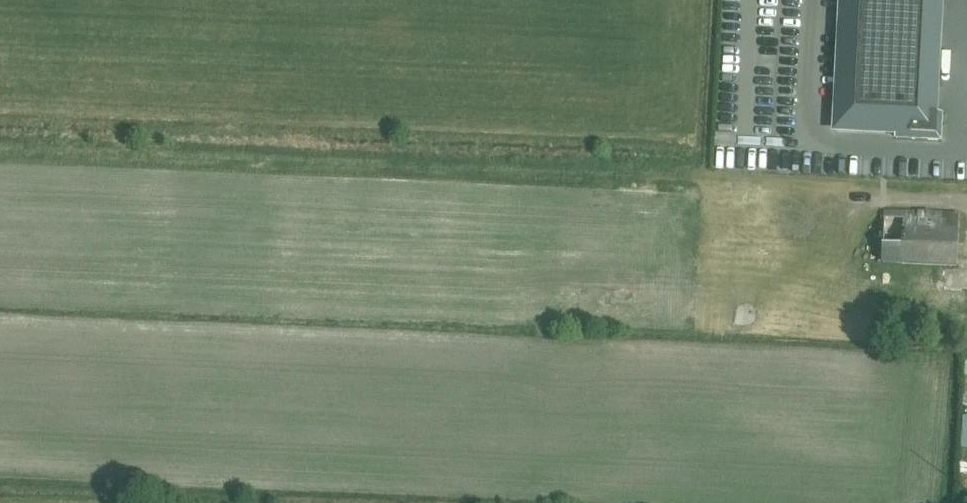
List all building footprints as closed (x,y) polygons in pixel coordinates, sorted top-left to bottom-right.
[(936,114),(942,0),(842,0),(836,129),(896,132),(896,138),(940,140),(942,114),(936,114)] [(901,263),(957,266),(959,212),(903,210),(901,263)] [(860,232),(862,249),(872,248),(870,231),(860,232)]
